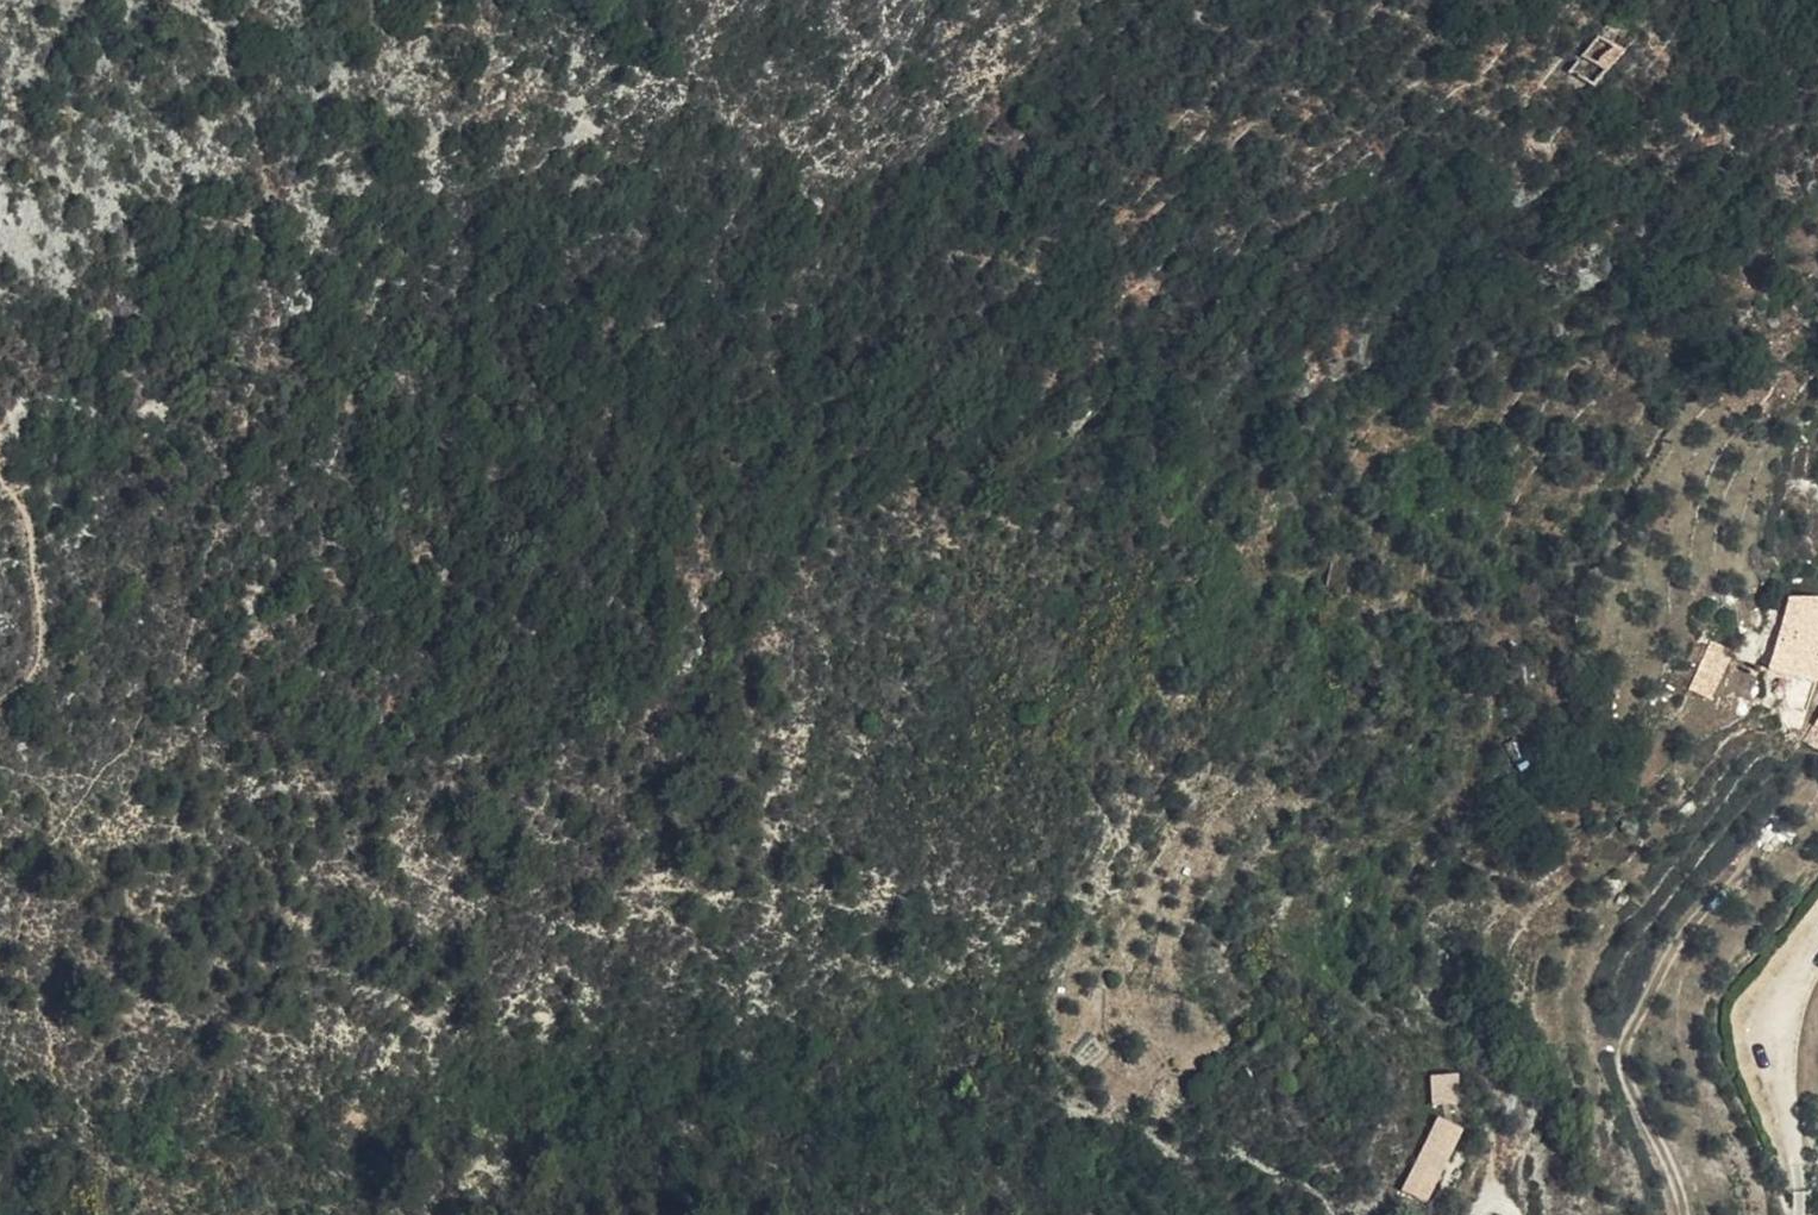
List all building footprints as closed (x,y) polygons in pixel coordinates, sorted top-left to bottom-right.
[(1615,48),(1594,36),(1581,55),(1602,69),(1615,48)] [(1796,605),(1774,671),(1796,679),(1817,687),(1817,613),(1796,605)] [(1735,654),(1717,645),(1704,674),(1722,682),(1735,654)] [(1722,682),(1704,674),(1694,698),(1711,705),(1722,682)] [(1817,690),(1817,687),(1796,679),(1788,705),(1811,712),(1817,690)] [(1810,739),(1817,743),(1817,726),(1810,739)] [(1458,1103),(1458,1074),(1431,1074),(1431,1103),(1458,1103)] [(1424,1204),(1442,1208),(1459,1142),(1442,1138),(1424,1204)]
